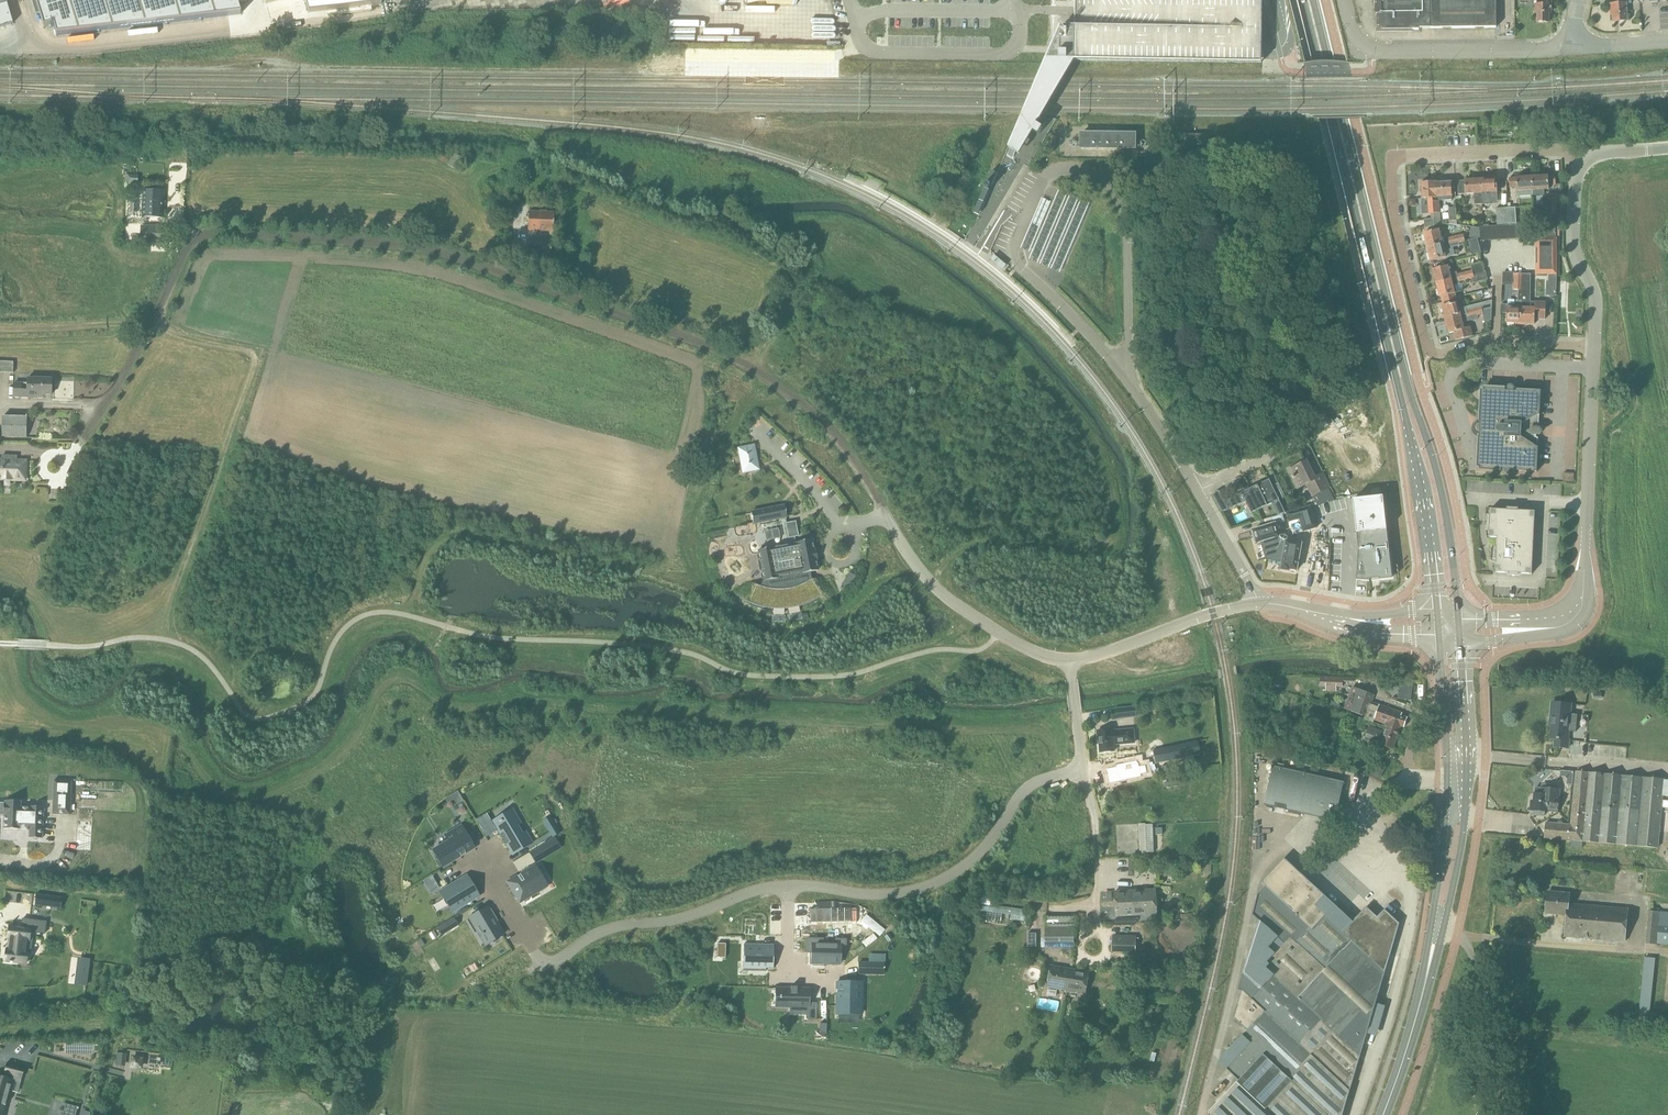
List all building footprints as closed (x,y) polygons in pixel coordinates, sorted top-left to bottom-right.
[(12,23),(6,3),(5,0),(0,0),(0,27),(12,23)] [(248,0),(32,0),(36,13),(39,12),(44,28),(54,25),(57,36),(241,14),(238,4),(248,1),(248,0)] [(308,13),(382,4),(380,0),(305,0),(308,13)] [(1009,148),(1020,155),(1033,134),(1041,139),(1048,127),(1040,122),(1041,120),(1045,114),(1066,78),(1076,61),(1262,62),(1262,42),(1262,0),(1076,0),(1076,5),(1076,15),(1076,27),(1061,27),(1050,53),(1039,78),(1024,113),(1021,120),(1009,148)] [(1367,16),(1432,15),(1432,0),(1364,0),(1367,16)] [(1445,28),(1473,28),(1472,0),(1445,0),(1445,28)] [(1535,13),(1537,13),(1537,22),(1549,22),(1549,11),(1551,11),(1552,0),(1543,0),(1543,5),(1536,4),(1535,13)] [(1610,5),(1611,15),(1613,15),(1613,22),(1629,21),(1627,4),(1632,3),(1632,0),(1616,0),(1616,3),(1610,3),(1610,5)] [(1106,149),(1137,150),(1137,147),(1137,140),(1137,133),(1080,132),(1080,139),(1080,146),(1080,149),(1106,149)] [(453,153),(447,164),(459,171),(465,159),(453,153)] [(985,188),(990,190),(997,173),(992,171),(985,188)] [(1548,176),(1532,177),(1533,195),(1544,194),(1544,190),(1548,189),(1549,189),(1549,186),(1556,185),(1556,182),(1555,176),(1548,176)] [(1516,177),(1509,178),(1510,188),(1510,195),(1517,194),(1517,196),(1533,195),(1532,177),(1516,178),(1516,177)] [(1497,179),(1481,180),(1482,193),(1482,204),(1490,204),(1489,193),(1498,192),(1497,179)] [(1465,181),(1458,181),(1459,194),(1466,194),(1474,193),(1475,205),(1482,204),(1482,193),(1481,180),(1465,181)] [(1423,198),(1421,198),(1422,208),(1427,208),(1427,214),(1432,213),(1434,213),(1433,206),(1433,199),(1433,198),(1436,198),(1435,183),(1435,182),(1422,183),(1423,198)] [(1433,198),(1433,199),(1433,206),(1434,213),(1434,219),(1434,226),(1441,224),(1441,213),(1440,201),(1452,200),(1452,196),(1451,183),(1436,183),(1435,183),(1436,198),(1433,198)] [(490,185),(489,195),(511,197),(512,187),(490,185)] [(980,200),(985,203),(990,190),(985,188),(980,200)] [(144,191),(143,217),(163,218),(164,191),(144,191)] [(1552,194),(1551,207),(1552,207),(1551,213),(1558,214),(1560,194),(1552,194)] [(980,200),(974,213),(979,215),(985,203),(980,200)] [(1516,207),(1508,208),(1509,224),(1518,224),(1516,207)] [(1509,224),(1508,208),(1497,208),(1498,225),(1509,224)] [(555,212),(529,211),(528,230),(554,231),(555,212)] [(1425,228),(1434,226),(1434,219),(1424,219),(1425,228)] [(1517,239),(1517,231),(1516,224),(1513,225),(1509,225),(1506,225),(1507,240),(1517,239)] [(141,225),(141,242),(169,244),(170,227),(141,225)] [(1488,241),(1499,240),(1498,225),(1488,226),(1488,241)] [(1499,240),(1507,240),(1506,225),(1498,225),(1499,240)] [(1481,241),(1488,241),(1488,226),(1480,226),(1481,241)] [(1439,230),(1424,234),(1428,247),(1443,243),(1439,230)] [(1464,234),(1456,236),(1458,243),(1460,242),(1460,243),(1466,242),(1464,234)] [(1443,243),(1428,247),(1431,261),(1446,257),(1446,258),(1454,256),(1453,248),(1461,246),(1460,243),(1460,242),(1458,243),(1456,236),(1448,238),(1449,242),(1443,243)] [(1537,238),(1537,274),(1557,274),(1557,238),(1537,238)] [(1475,248),(1464,250),(1465,256),(1476,254),(1475,248)] [(1005,264),(992,255),(989,259),(1002,269),(1005,264)] [(216,269),(217,259),(196,256),(195,267),(216,269)] [(550,259),(535,258),(535,268),(550,269),(550,259)] [(1448,266),(1433,270),(1437,283),(1452,280),(1460,278),(1459,274),(1458,272),(1450,273),(1448,266)] [(1465,272),(1463,272),(1464,276),(1467,275),(1469,280),(1473,279),(1474,283),(1488,280),(1486,271),(1485,272),(1474,274),(1473,270),(1465,272)] [(1452,280),(1437,283),(1440,297),(1442,297),(1443,301),(1456,298),(1455,293),(1454,287),(1461,285),(1460,282),(1467,280),(1469,280),(1467,275),(1464,276),(1463,272),(1459,274),(1460,278),(1452,280)] [(1514,274),(1513,290),(1518,290),(1518,294),(1522,294),(1522,292),(1526,292),(1526,285),(1522,285),(1523,274),(1514,274)] [(1518,301),(1522,301),(1521,308),(1521,323),(1535,324),(1535,319),(1545,319),(1546,302),(1535,302),(1531,302),(1533,275),(1523,274),(1522,285),(1526,285),(1526,292),(1522,292),(1522,294),(1518,294),(1518,301)] [(1444,305),(1442,306),(1446,319),(1462,315),(1467,314),(1467,310),(1472,309),(1473,312),(1476,312),(1477,316),(1484,314),(1483,311),(1492,309),(1492,301),(1481,304),(1461,309),(1459,301),(1458,302),(1456,298),(1443,301),(1444,305)] [(1507,307),(1507,323),(1521,323),(1521,308),(1522,301),(1518,301),(1516,301),(1515,301),(1515,304),(1507,304),(1507,307)] [(1462,315),(1446,319),(1449,333),(1454,332),(1456,340),(1473,336),(1470,327),(1466,328),(1464,321),(1478,318),(1477,316),(1476,312),(1473,312),(1472,309),(1467,310),(1467,314),(1462,315)] [(14,373),(14,361),(0,361),(0,372),(14,373)] [(28,383),(14,383),(14,397),(37,398),(37,395),(52,395),(52,378),(28,378),(28,383)] [(1482,391),(1480,425),(1479,425),(1478,426),(1477,427),(1477,428),(1477,429),(1477,430),(1478,431),(1480,432),(1478,466),(1481,467),(1481,469),(1504,470),(1504,471),(1505,473),(1507,474),(1508,474),(1509,473),(1510,472),(1510,471),(1537,472),(1538,448),(1538,447),(1538,435),(1540,435),(1541,434),(1542,433),(1542,432),(1542,430),(1541,429),(1540,428),(1539,428),(1539,415),(1540,416),(1541,391),(1514,390),(1514,388),(1514,387),(1513,386),(1511,386),(1510,386),(1509,387),(1508,388),(1508,389),(1485,388),(1485,391),(1482,391)] [(28,417),(3,416),(2,437),(27,438),(28,417)] [(758,469),(754,446),(739,448),(740,457),(743,457),(744,464),(742,464),(743,472),(758,469)] [(25,480),(26,461),(13,461),(14,457),(14,456),(2,456),(2,457),(3,457),(2,460),(0,460),(0,479),(25,480)] [(1296,467),(1289,470),(1291,474),(1292,474),(1299,489),(1305,486),(1311,498),(1314,497),(1318,505),(1335,500),(1329,489),(1330,488),(1323,474),(1315,479),(1307,463),(1297,468),(1296,467)] [(1252,486),(1253,488),(1242,493),(1252,513),(1280,500),(1270,480),(1263,483),(1262,481),(1252,486)] [(1239,501),(1237,496),(1226,500),(1229,506),(1239,501)] [(1384,497),(1353,500),(1359,549),(1357,581),(1370,581),(1370,580),(1379,579),(1380,580),(1393,579),(1384,497)] [(1242,504),(1232,508),(1236,520),(1246,516),(1242,504)] [(785,506),(751,513),(753,523),(787,517),(785,506)] [(1295,512),(1301,533),(1313,530),(1307,508),(1295,512)] [(1509,511),(1490,509),(1489,537),(1498,537),(1497,549),(1493,549),(1492,560),(1496,560),(1496,572),(1532,574),(1535,512),(1516,511),(1516,509),(1509,508),(1509,511)] [(716,511),(711,521),(725,527),(729,517),(716,511)] [(795,522),(786,524),(788,538),(798,536),(795,522)] [(1254,532),(1252,532),(1255,542),(1257,542),(1257,543),(1261,542),(1266,559),(1287,536),(1285,534),(1279,536),(1276,524),(1254,530),(1254,532)] [(748,534),(764,541),(768,532),(752,525),(748,534)] [(1287,536),(1266,559),(1283,562),(1282,570),(1290,571),(1290,569),(1297,571),(1302,544),(1288,541),(1288,537),(1287,536)] [(756,584),(748,602),(751,603),(754,605),(757,606),(761,607),(764,607),(767,608),(771,609),(774,609),(778,609),(781,609),(784,609),(788,609),(791,608),(795,607),(798,607),(801,606),(805,605),(808,603),(811,602),(814,601),(817,599),(820,597),(823,595),(812,580),(810,572),(818,571),(815,559),(818,559),(816,551),(814,551),(812,540),(796,543),(796,544),(772,549),(772,548),(759,550),(760,559),(758,560),(760,570),(762,569),(765,580),(763,581),(761,586),(760,586),(759,585),(758,585),(757,584),(756,584)] [(1374,695),(1357,689),(1351,704),(1356,706),(1354,712),(1366,716),(1365,719),(1366,719),(1374,722),(1375,719),(1386,724),(1386,725),(1388,726),(1389,723),(1400,727),(1401,726),(1405,727),(1408,718),(1402,716),(1403,713),(1372,702),(1374,695)] [(1552,702),(1550,725),(1552,725),(1550,738),(1554,739),(1553,747),(1569,749),(1570,739),(1568,739),(1568,731),(1575,732),(1577,714),(1570,714),(1571,704),(1552,702)] [(1137,717),(1136,707),(1124,708),(1125,718),(1137,717)] [(1345,723),(1348,714),(1339,711),(1336,720),(1345,723)] [(1366,719),(1365,719),(1356,716),(1353,727),(1362,730),(1366,719)] [(1393,748),(1400,727),(1389,723),(1388,726),(1386,732),(1369,726),(1365,737),(1382,743),(1382,744),(1393,748)] [(1114,730),(1098,731),(1099,740),(1100,740),(1101,753),(1114,751),(1114,742),(1117,742),(1117,744),(1130,743),(1130,748),(1144,747),(1143,736),(1134,737),(1134,729),(1116,731),(1116,732),(1114,732),(1114,730)] [(1200,754),(1198,741),(1165,748),(1167,758),(1181,755),(1182,758),(1200,754)] [(1117,767),(1107,769),(1110,783),(1142,777),(1142,774),(1148,773),(1146,765),(1140,767),(1139,762),(1138,762),(1138,761),(1117,765),(1117,767)] [(1343,782),(1274,766),(1265,805),(1334,821),(1343,782)] [(1378,767),(1374,775),(1380,778),(1384,770),(1378,767)] [(1546,823),(1544,838),(1658,848),(1665,779),(1576,771),(1571,825),(1546,823)] [(70,815),(72,781),(54,781),(53,814),(70,815)] [(1533,815),(1545,816),(1545,811),(1547,811),(1558,812),(1560,789),(1535,787),(1534,801),(1532,801),(1531,810),(1533,810),(1533,815)] [(445,799),(448,803),(454,799),(457,805),(464,801),(458,791),(445,799)] [(4,816),(3,829),(21,830),(21,831),(22,831),(22,830),(29,831),(29,838),(43,838),(44,807),(31,807),(31,808),(29,808),(29,807),(23,807),(23,809),(22,809),(22,801),(4,801),(4,803),(0,802),(0,816),(4,816)] [(500,823),(496,825),(499,831),(498,832),(501,837),(503,836),(513,853),(531,842),(529,839),(532,838),(529,834),(527,835),(525,832),(522,833),(518,826),(521,824),(514,814),(502,821),(502,820),(499,822),(500,823)] [(1147,853),(1154,852),(1153,824),(1146,825),(1147,853)] [(560,833),(555,825),(547,829),(553,838),(560,833)] [(448,841),(440,846),(450,862),(453,860),(461,855),(461,856),(462,856),(461,855),(465,853),(465,854),(466,853),(466,852),(474,847),(462,826),(455,830),(455,829),(445,835),(448,841)] [(1209,1114),(1343,1114),(1371,1022),(1379,1025),(1385,1006),(1377,1003),(1401,924),(1385,910),(1378,918),(1367,908),(1350,926),(1345,921),(1349,916),(1285,858),(1263,882),(1267,885),(1259,894),(1253,916),(1261,922),(1239,990),(1243,991),(1234,1018),(1248,1030),(1222,1059),(1222,1064),(1239,1080),(1210,1112),(1209,1114)] [(1175,866),(1164,866),(1164,876),(1175,876),(1175,866)] [(545,888),(532,867),(508,882),(520,903),(532,896),(533,898),(539,895),(537,892),(545,888)] [(1632,870),(1632,878),(1638,878),(1638,883),(1639,883),(1638,890),(1641,890),(1642,870),(1632,870)] [(431,894),(440,888),(432,875),(423,881),(431,894)] [(451,885),(443,890),(450,902),(456,911),(479,896),(467,875),(458,881),(457,878),(451,882),(453,884),(451,885)] [(1158,917),(1157,891),(1116,893),(1117,916),(1144,915),(1144,917),(1158,917)] [(1569,894),(1548,892),(1546,913),(1566,915),(1564,937),(1626,942),(1629,908),(1569,903),(1569,894)] [(50,896),(37,894),(35,905),(49,907),(50,896)] [(50,896),(49,907),(61,909),(63,897),(50,896)] [(968,914),(1011,920),(1010,920),(1023,922),(1025,912),(970,905),(968,914)] [(504,934),(497,922),(499,921),(498,920),(497,921),(490,910),(492,909),(491,909),(490,909),(489,907),(470,919),(481,937),(484,935),(489,943),(504,934)] [(851,908),(811,909),(811,923),(851,922),(851,908)] [(1649,911),(1646,944),(1658,945),(1658,944),(1667,945),(1667,912),(1660,911),(1660,912),(1649,911)] [(867,915),(861,921),(880,936),(885,930),(867,915)] [(47,921),(23,919),(22,928),(10,927),(8,937),(11,938),(9,950),(7,950),(5,961),(11,962),(10,962),(13,962),(27,964),(28,954),(31,954),(33,939),(30,939),(31,932),(45,934),(47,921)] [(449,928),(446,924),(438,929),(442,935),(448,931),(450,930),(449,928)] [(1075,947),(1075,928),(1047,928),(1047,947),(1075,947)] [(1114,936),(1114,950),(1136,950),(1136,936),(1114,936)] [(726,958),(726,944),(717,943),(717,958),(726,958)] [(744,944),(744,961),(749,961),(749,968),(765,968),(765,972),(766,972),(766,968),(774,969),(774,945),(744,944)] [(812,944),(812,964),(840,966),(840,945),(812,944)] [(1645,957),(1638,1019),(1649,1020),(1656,958),(1645,957)] [(883,974),(884,963),(859,963),(859,974),(883,974)] [(1072,979),(1073,971),(1053,967),(1049,987),(1068,990),(1068,992),(1070,983),(1071,983),(1071,981),(1068,981),(1069,978),(1072,979)] [(1070,983),(1068,992),(1086,995),(1090,972),(1078,970),(1078,971),(1073,971),(1072,979),(1069,978),(1068,981),(1071,981),(1071,983),(1070,983)] [(837,982),(836,1009),(862,1009),(862,983),(837,982)] [(776,987),(775,1008),(790,1008),(790,1007),(808,1008),(808,1020),(817,1020),(817,1003),(810,1003),(811,987),(776,987)] [(13,1076),(22,1079),(25,1068),(7,1063),(3,1078),(0,1077),(0,1114),(3,1114),(13,1076)] [(78,1107),(63,1103),(60,1114),(76,1114),(78,1107)]
